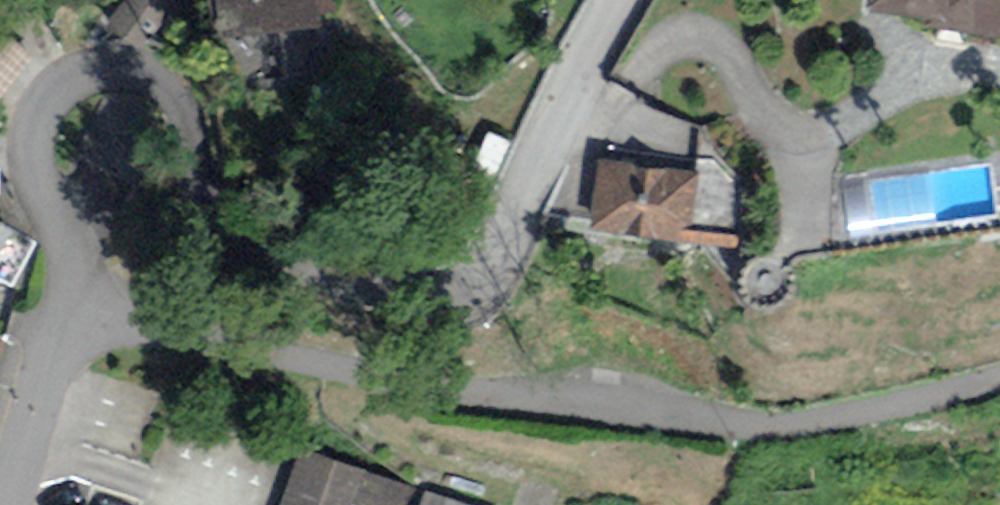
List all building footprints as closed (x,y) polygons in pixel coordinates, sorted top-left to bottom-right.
[(118,19),(156,38),(176,0),(128,0),(118,19)] [(223,16),(320,2),(319,0),(220,0),(223,16)] [(952,11),(999,18),(999,0),(954,0),(952,11)] [(151,119),(107,98),(84,147),(127,168),(151,119)] [(610,150),(603,210),(689,221),(696,161),(610,150)] [(11,291),(37,244),(0,224),(0,285),(11,291)] [(296,451),(278,504),(421,504),(425,494),(296,451)] [(425,494),(421,504),(459,504),(425,494)]
